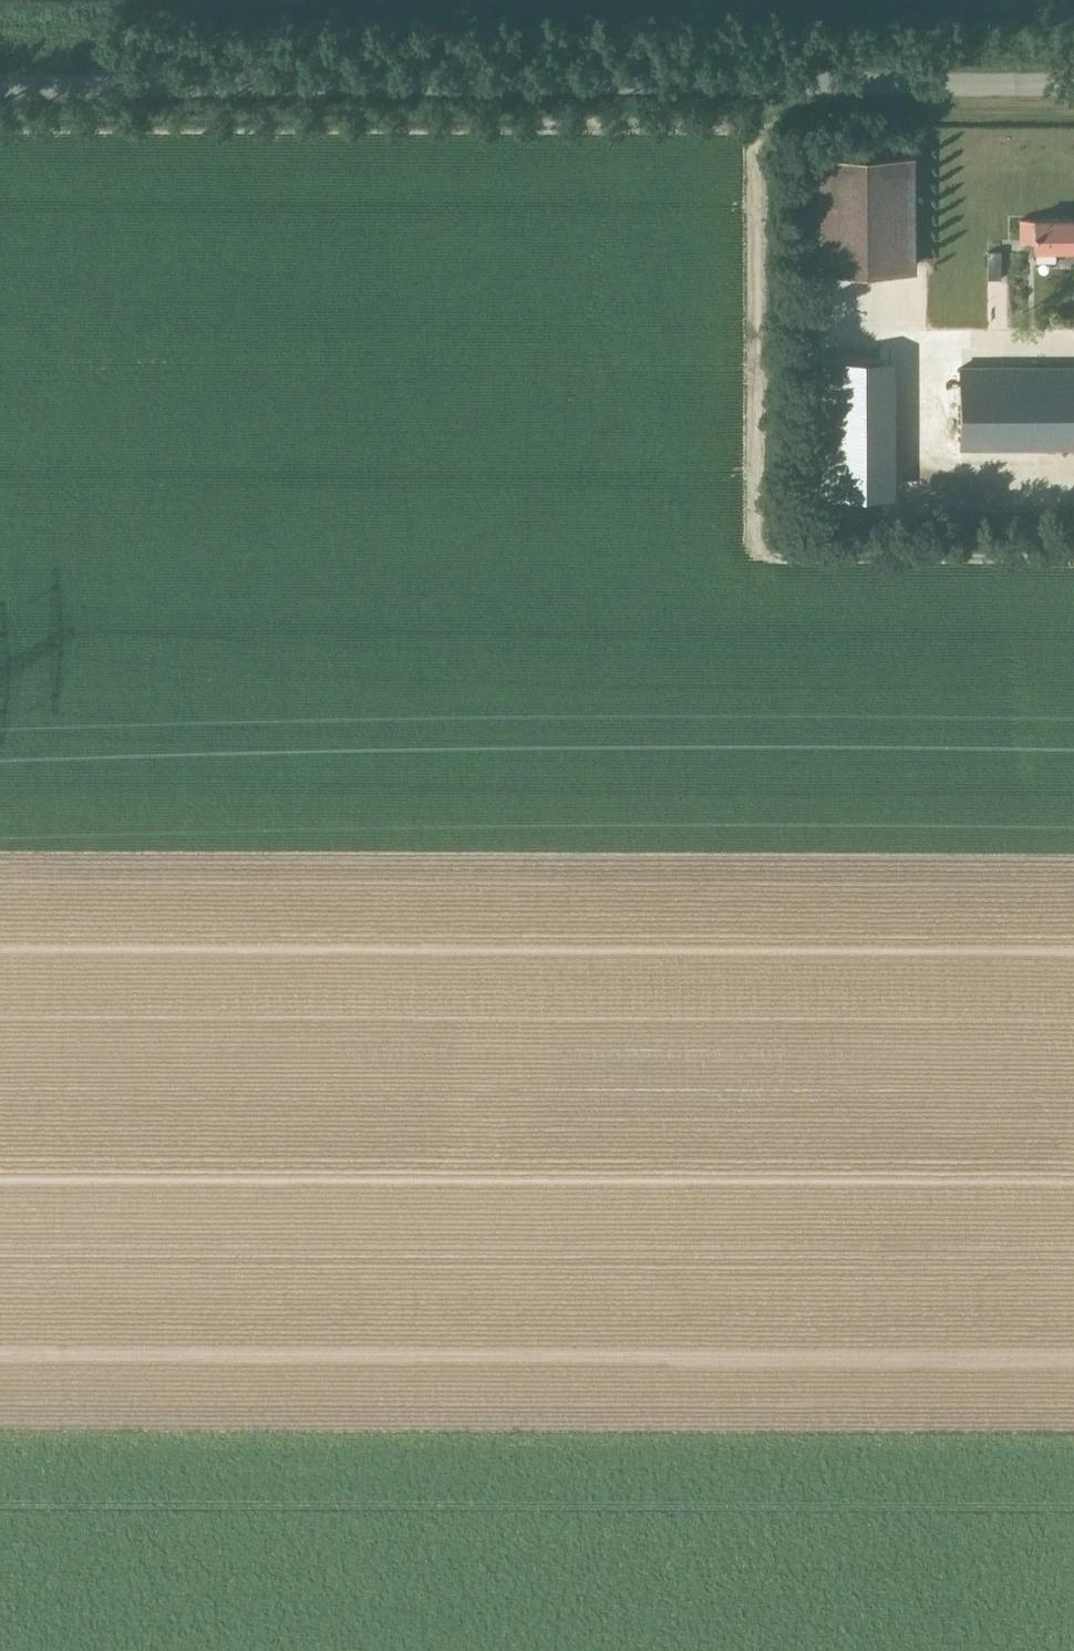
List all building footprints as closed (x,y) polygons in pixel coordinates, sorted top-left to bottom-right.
[(910,266),(910,158),(819,159),(820,267),(910,266)] [(1073,249),(1073,218),(1033,219),(1019,219),(1020,241),(1033,241),(1033,249),(1073,249)] [(1000,277),(1000,251),(988,251),(987,276),(1000,277)] [(822,496),(893,496),(892,359),(821,360),(822,496)] [(802,380),(802,364),(791,364),(791,380),(802,380)] [(960,366),(960,447),(1073,446),(1073,366),(960,366)]
